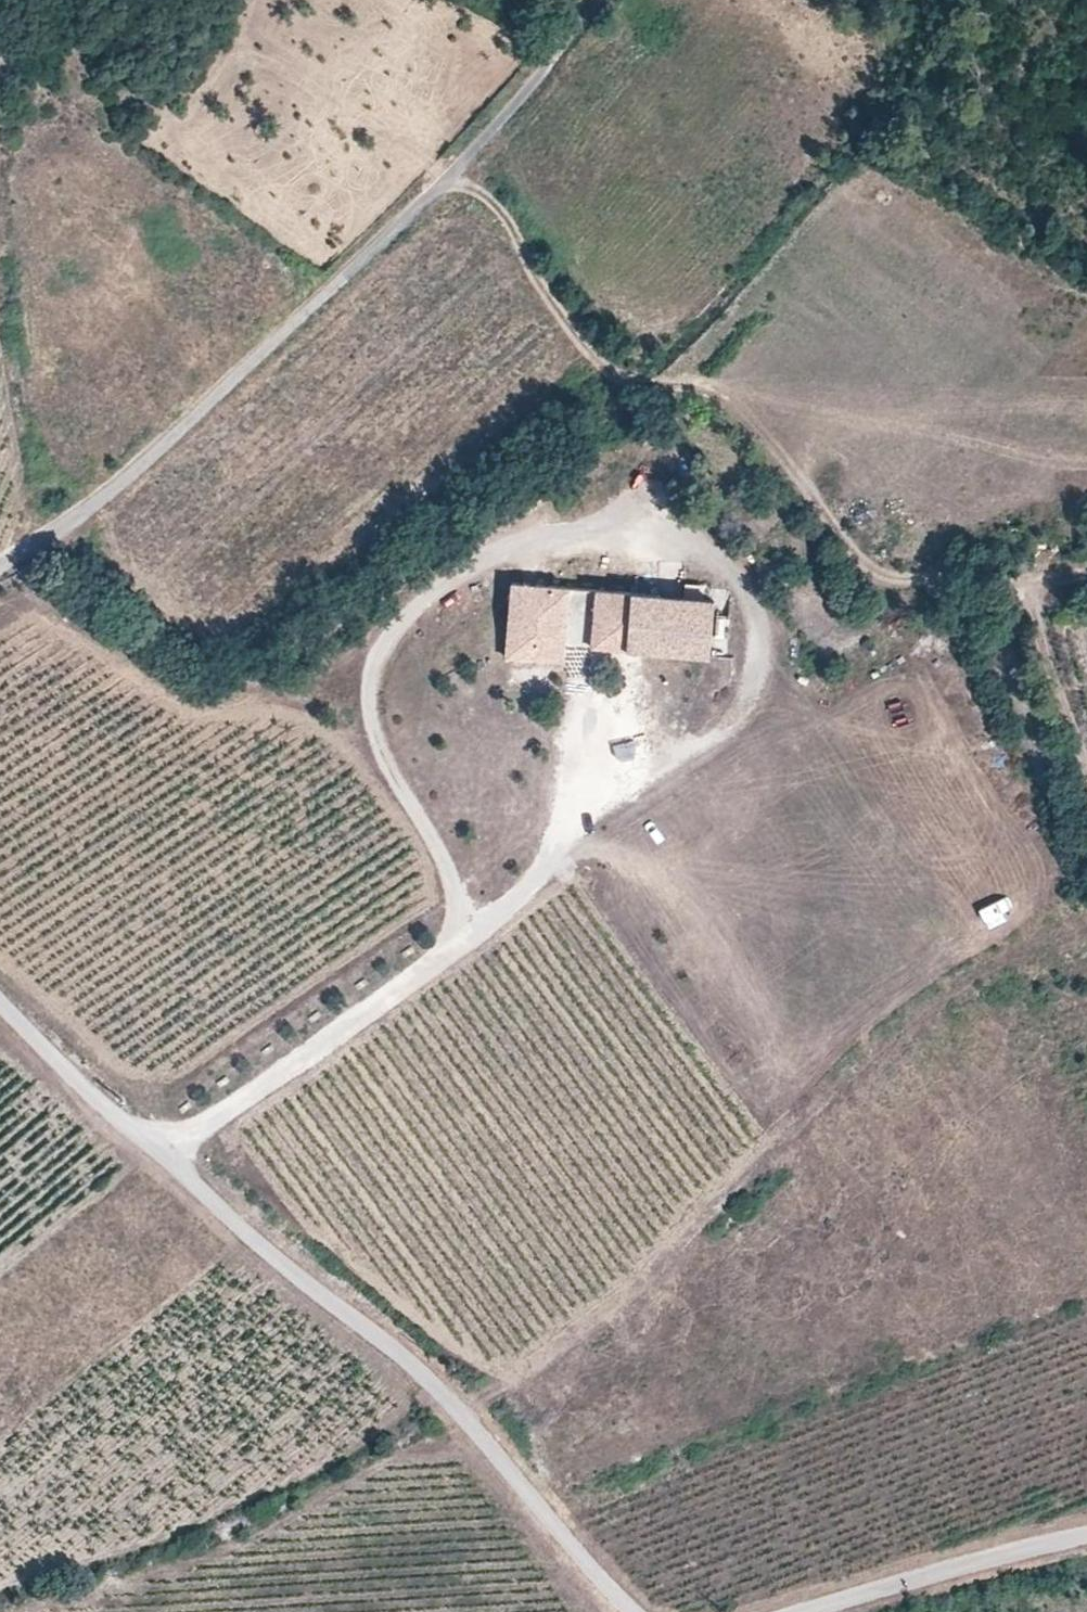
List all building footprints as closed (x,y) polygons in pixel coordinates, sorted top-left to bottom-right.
[(557,656),(564,582),(507,577),(501,651),(557,656)] [(704,651),(709,594),(592,585),(587,641),(704,651)]
